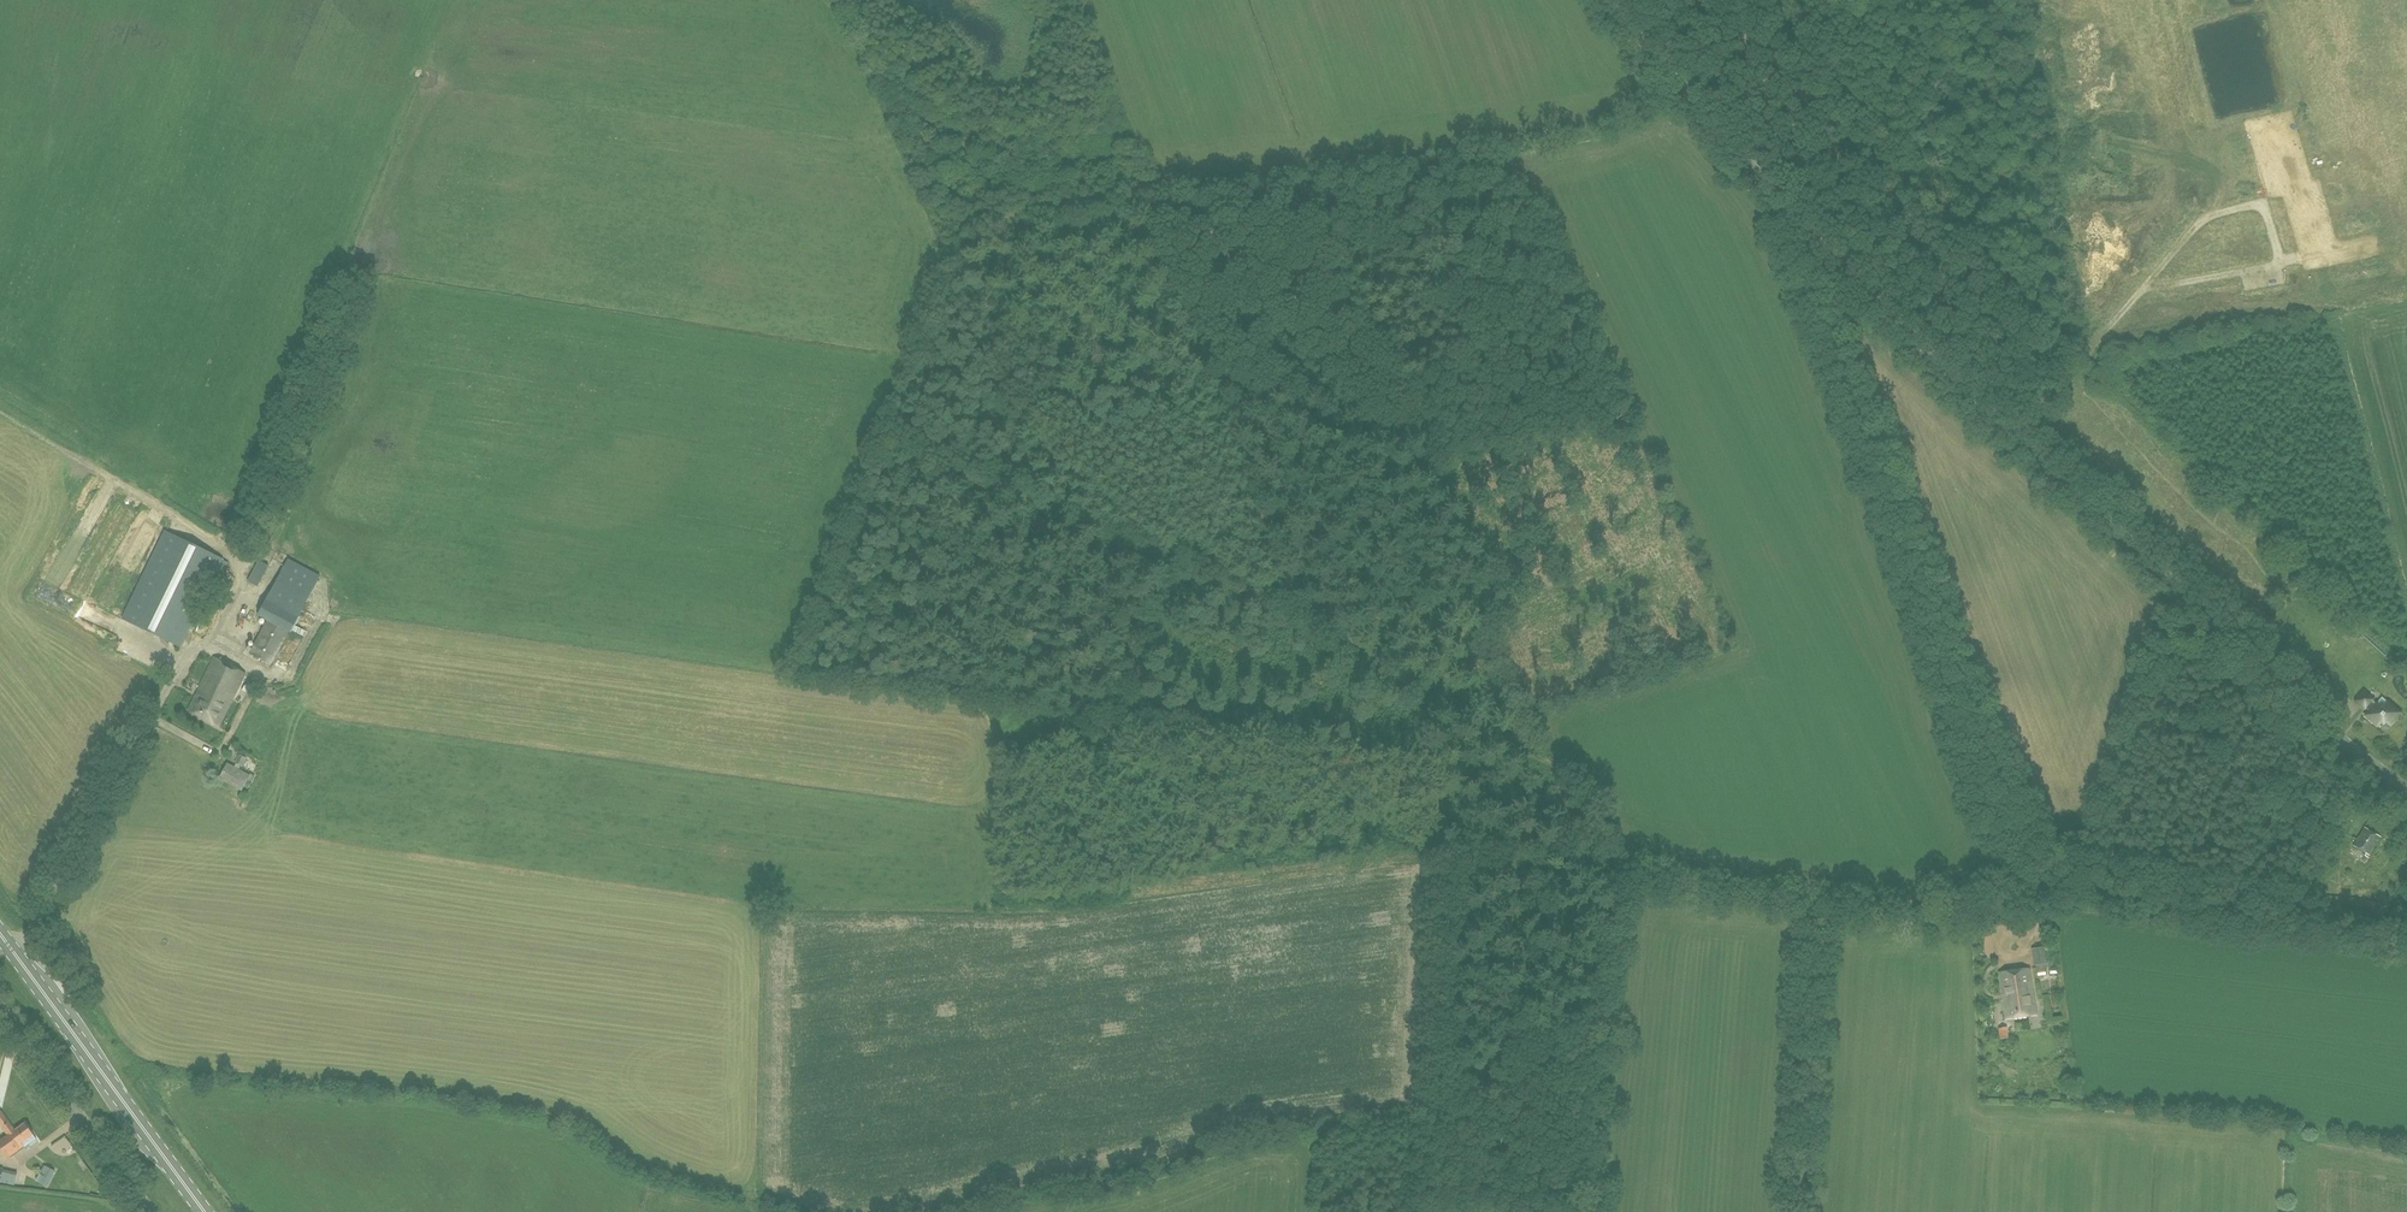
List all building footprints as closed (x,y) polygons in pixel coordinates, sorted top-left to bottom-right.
[(222,559),(165,531),(166,530),(131,513),(88,600),(123,617),(122,618),(179,646),(215,573),(221,577),(228,564),(221,561),(222,559)] [(262,575),(272,553),(261,548),(251,570),(262,575)] [(267,621),(250,653),(271,664),(287,632),(289,633),(320,576),(288,559),(257,615),(267,621)] [(60,596),(67,585),(61,582),(55,593),(60,596)] [(213,658),(189,712),(219,727),(244,673),(213,658)] [(2332,688),(2329,686),(2321,696),(2324,698),(2332,688)] [(2376,702),(2375,703),(2372,700),(2373,699),(2363,691),(2356,700),(2365,708),(2366,707),(2370,710),(2365,715),(2378,726),(2381,722),(2383,723),(2385,721),(2389,725),(2400,712),(2387,701),(2384,706),(2382,704),(2380,706),(2376,702)] [(238,746),(242,737),(235,733),(231,742),(238,746)] [(246,743),(241,754),(247,756),(252,745),(246,743)] [(228,764),(220,778),(241,790),(249,776),(238,770),(241,766),(242,766),(246,758),(240,755),(236,763),(236,764),(234,768),(228,764)] [(2365,827),(2354,846),(2367,853),(2366,855),(2369,857),(2381,836),(2365,827)] [(2045,946),(2033,948),(2036,965),(2047,963),(2045,946)] [(2007,1018),(2037,1014),(2029,968),(2000,972),(2007,1018)] [(15,1131),(1,1111),(0,1111),(0,1126),(1,1126),(8,1136),(2,1140),(0,1142),(0,1147),(8,1158),(12,1154),(23,1146),(21,1143),(33,1134),(25,1124),(15,1131)] [(14,1185),(17,1173),(0,1169),(0,1182),(14,1185)]
